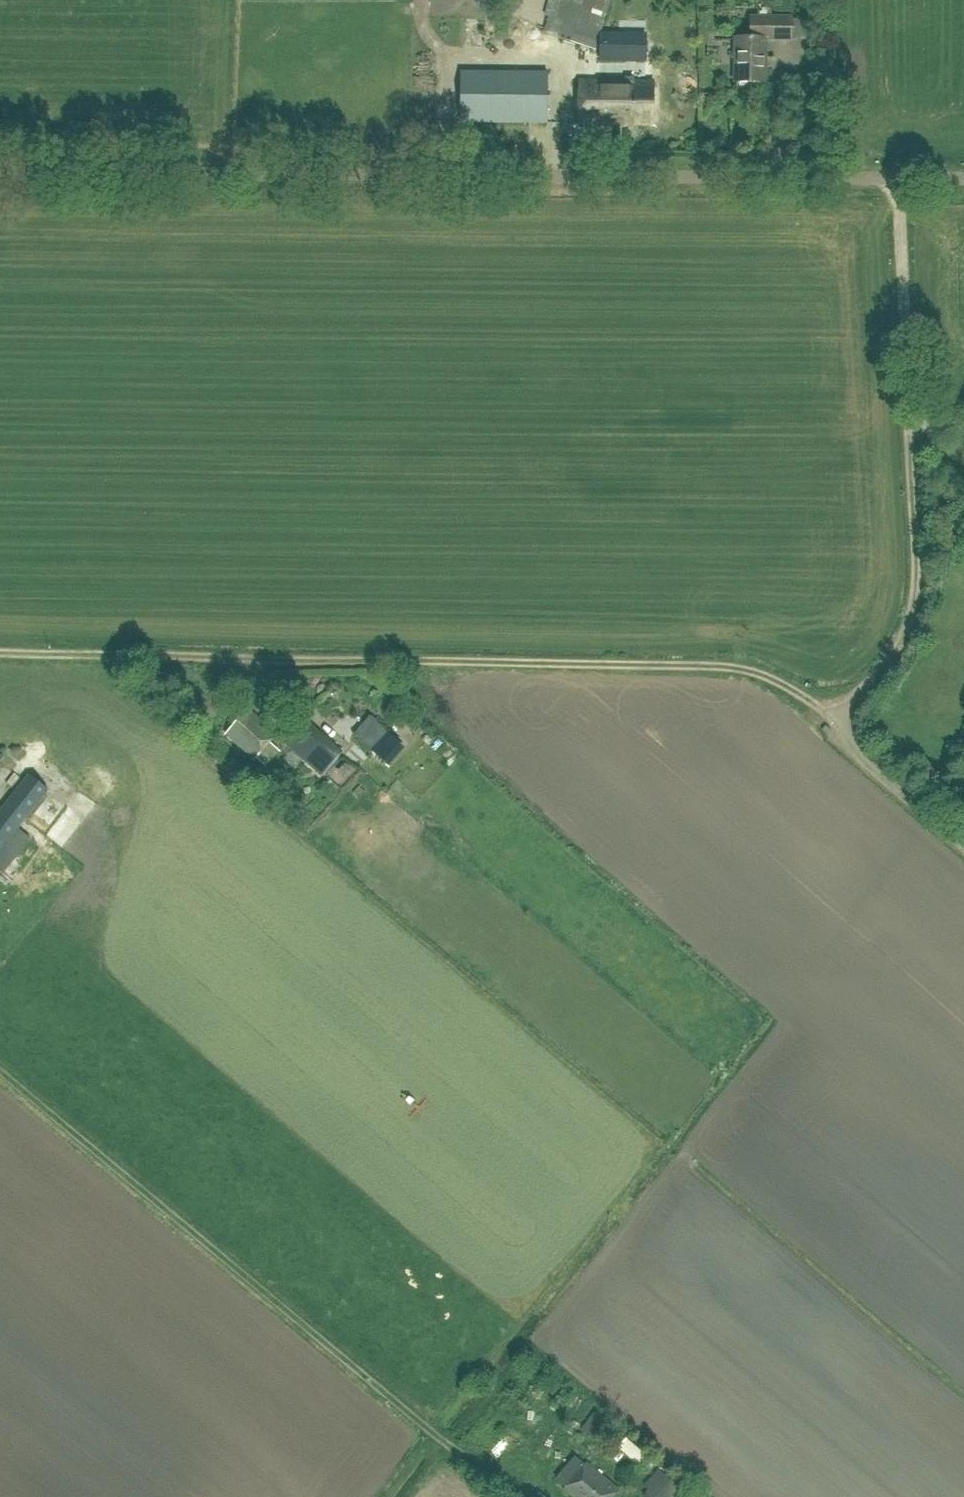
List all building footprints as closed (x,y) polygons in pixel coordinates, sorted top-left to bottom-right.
[(543,17),(547,18),(543,35),(594,50),(609,0),(548,0),(543,17)] [(770,9),(757,9),(757,18),(752,18),(752,39),(734,38),(734,83),(765,83),(765,41),(791,41),(791,18),(770,18),(770,9)] [(644,37),(600,36),(600,60),(643,61),(644,37)] [(547,73),(461,73),(460,123),(546,123),(547,73)] [(653,82),(579,82),(578,124),(653,124),(653,82)] [(276,735),(248,710),(225,735),(254,760),(255,758),(264,767),(278,752),(268,743),(276,735)] [(403,749),(370,719),(354,737),(387,767),(403,749)] [(342,755),(307,722),(285,745),(320,778),(342,755)] [(27,776),(0,813),(0,872),(9,879),(23,860),(17,855),(30,838),(20,831),(49,792),(27,776)] [(611,1424),(596,1412),(586,1424),(576,1417),(565,1431),(575,1438),(581,1430),(597,1443),(611,1424)] [(628,1438),(620,1449),(646,1468),(654,1458),(628,1438)] [(505,1439),(495,1452),(503,1458),(513,1445),(505,1439)] [(586,1464),(564,1490),(572,1496),(613,1496),(618,1491),(586,1464)] [(648,1487),(662,1496),(675,1496),(683,1486),(662,1470),(648,1487)]
